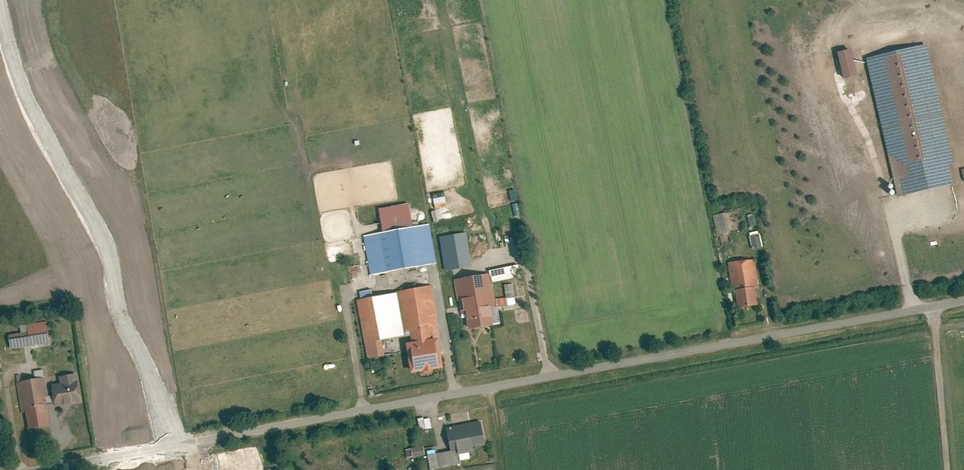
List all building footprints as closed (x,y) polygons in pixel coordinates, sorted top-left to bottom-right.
[(960,180),(928,45),(869,58),(901,194),(960,180)] [(858,76),(851,50),(840,53),(847,79),(858,76)] [(367,236),(373,272),(435,262),(429,226),(412,228),(409,205),(384,209),(388,232),(367,236)] [(733,238),(727,213),(715,216),(719,234),(723,234),(724,240),(733,238)] [(444,256),(448,272),(473,267),(466,234),(454,236),(458,253),(444,256)] [(760,234),(751,236),(754,249),(763,246),(760,234)] [(328,245),(329,257),(348,256),(347,243),(328,245)] [(758,305),(755,287),(759,287),(755,260),(729,264),(734,291),(737,291),(741,308),(758,305)] [(490,274),(456,280),(463,318),(468,317),(469,329),(502,323),(499,308),(516,306),(514,297),(496,301),(492,283),(521,276),(519,266),(490,272),(490,274)] [(434,288),(358,301),(369,360),(386,357),(385,352),(407,348),(412,375),(443,369),(438,339),(432,341),(430,329),(441,327),(434,288)] [(30,333),(9,336),(11,350),(52,344),(48,322),(28,325),(30,333)] [(37,380),(19,383),(27,431),(52,427),(49,407),(83,401),(78,375),(60,378),(62,389),(53,391),(54,394),(50,395),(47,379),(45,379),(44,371),(36,372),(37,380)] [(433,428),(431,418),(420,420),(422,430),(433,428)] [(432,469),(435,469),(462,465),(460,455),(475,453),(474,447),(487,445),(483,422),(448,428),(452,451),(429,455),(432,469)] [(425,446),(413,449),(415,458),(427,455),(425,446)]
